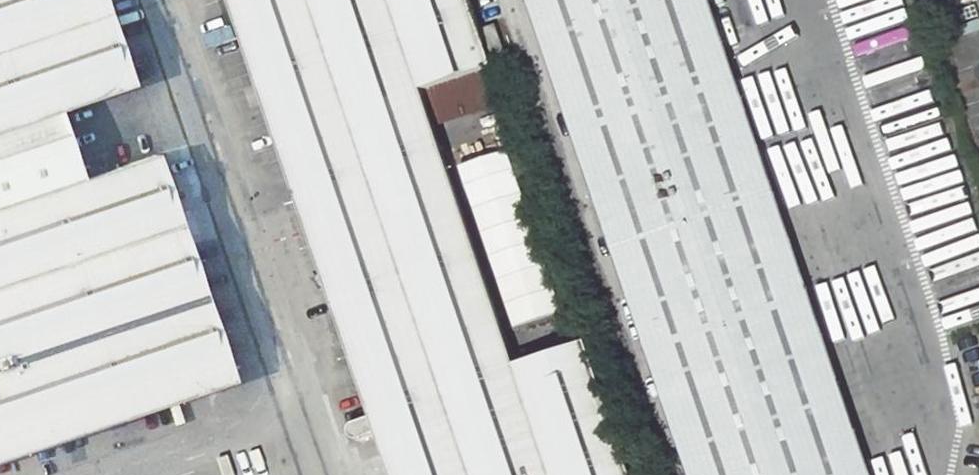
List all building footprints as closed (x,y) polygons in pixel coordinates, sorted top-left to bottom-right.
[(125,84),(97,0),(0,0),(0,126),(125,84)] [(367,411),(351,417),(349,421),(349,425),(352,430),(356,434),(373,428),(389,474),(624,474),(462,0),(228,0),(367,411)] [(695,474),(876,474),(713,0),(532,0),(695,474)] [(899,0),(833,0),(839,22),(869,13),(872,24),(850,30),(861,71),(884,64),(884,65),(904,59),(901,48),(907,46),(903,30),(909,28),(905,14),(903,14),(899,0)] [(221,367),(149,154),(0,205),(0,442),(221,367)]
